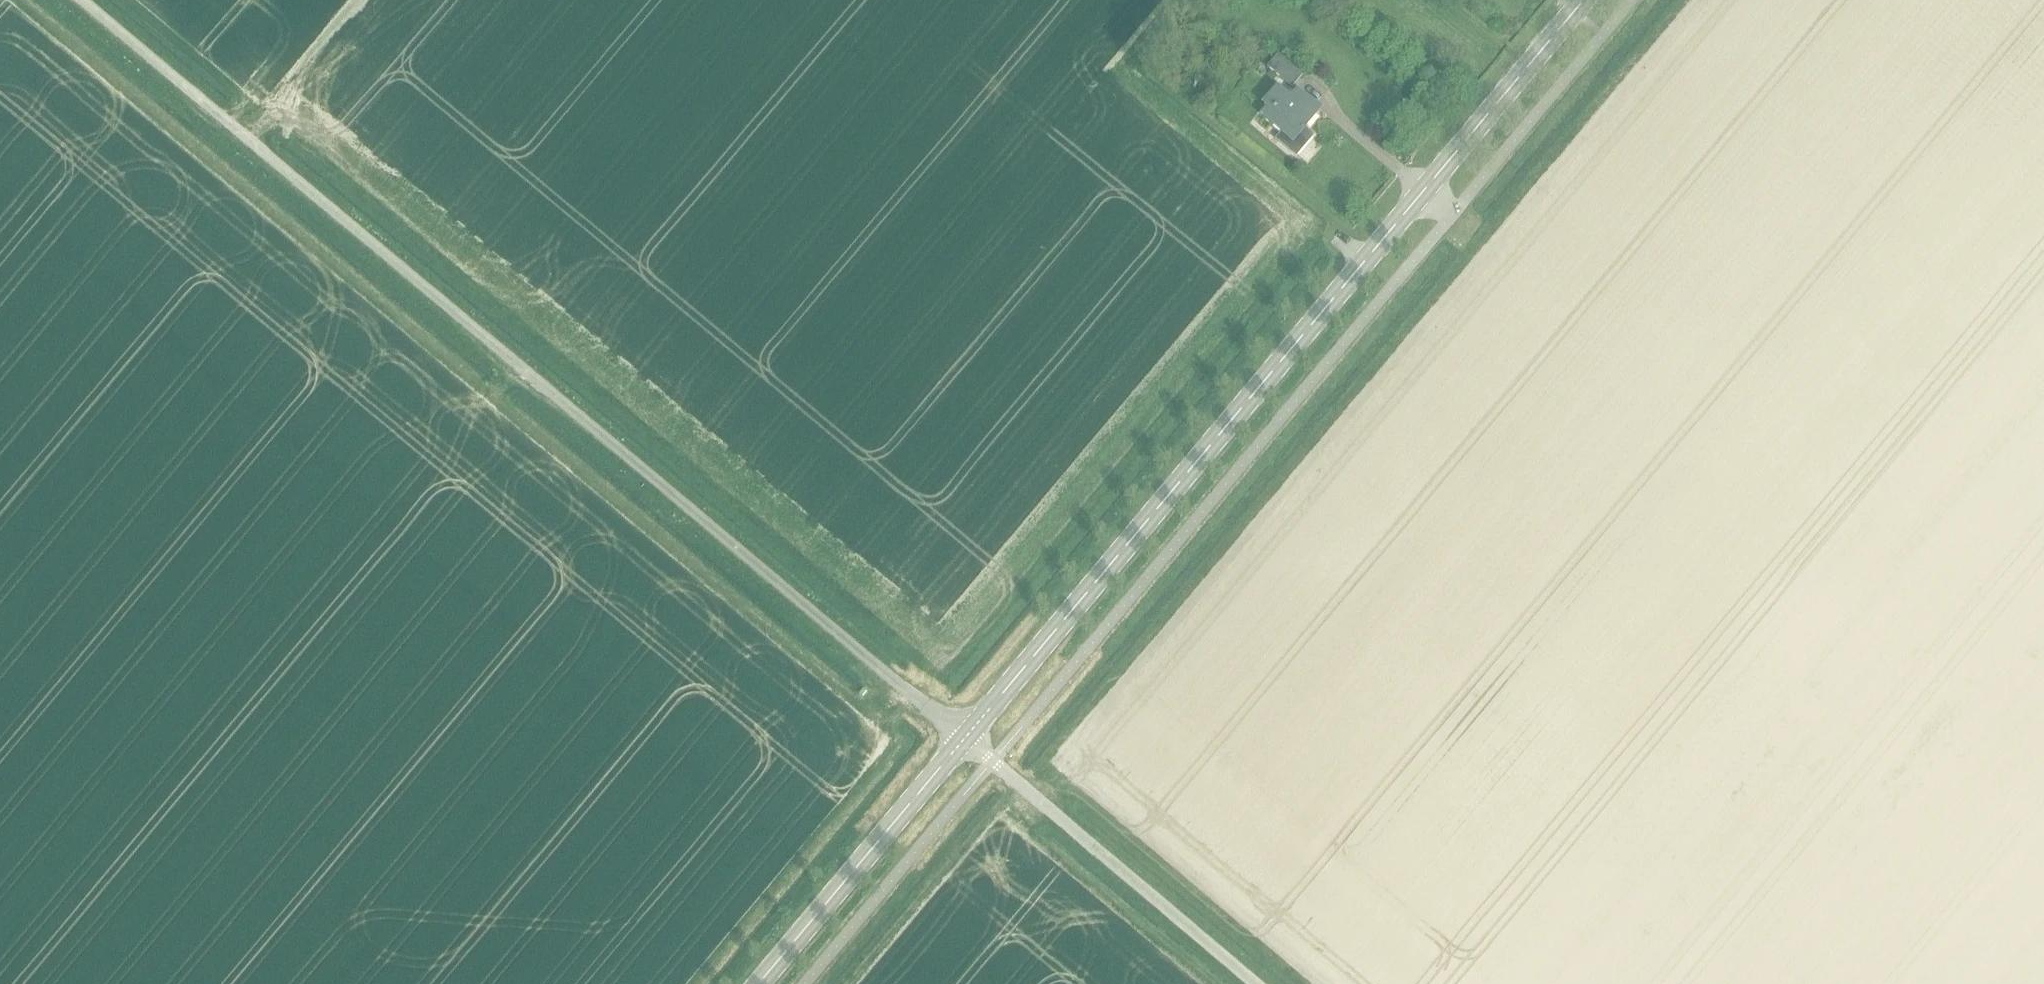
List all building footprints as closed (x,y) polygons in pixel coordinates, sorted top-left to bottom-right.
[(1302,73),(1277,52),(1267,64),(1292,85),(1302,73)] [(1296,90),(1289,98),(1276,87),(1261,105),(1267,110),(1261,117),(1281,134),(1277,138),(1294,153),(1309,135),(1300,128),(1317,108),(1296,90)]
